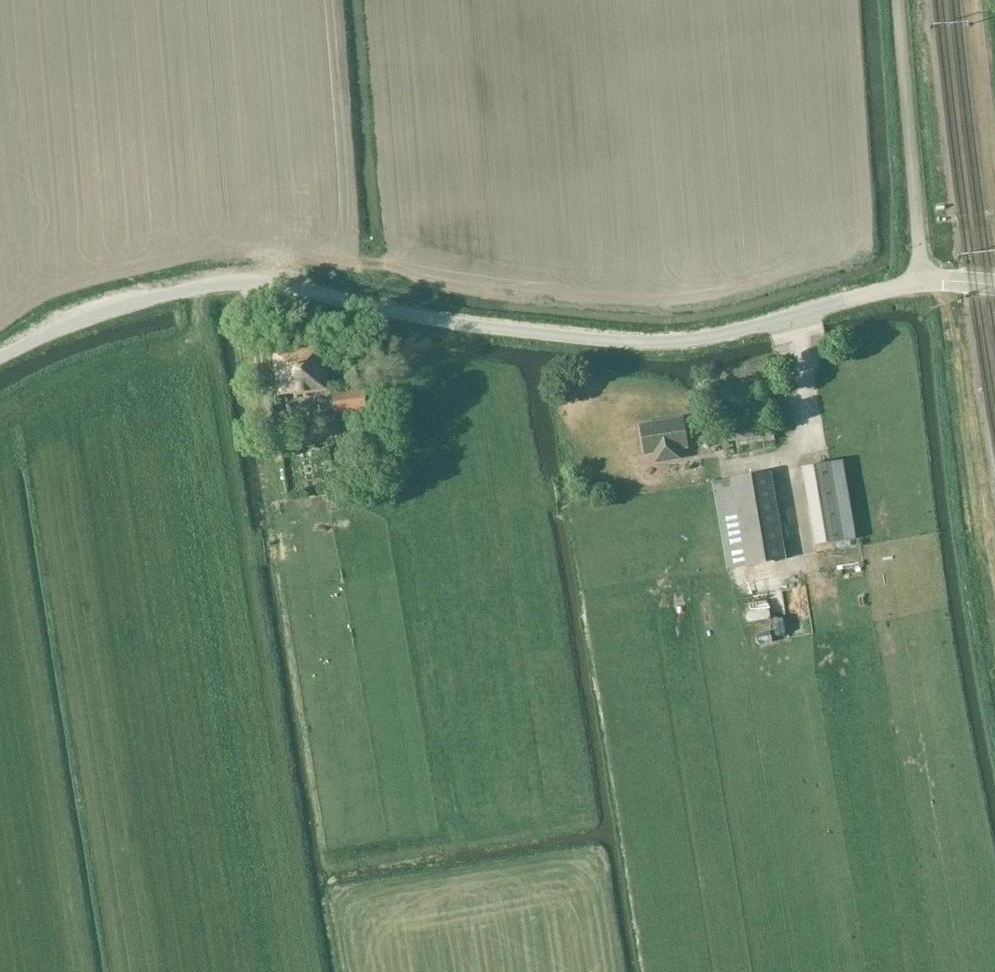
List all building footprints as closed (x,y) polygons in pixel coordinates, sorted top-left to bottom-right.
[(295,398),(329,393),(324,347),(273,353),(277,396),(295,395),(295,398)] [(334,415),(367,411),(364,391),(331,396),(334,415)] [(679,450),(688,449),(683,421),(642,428),(646,456),(656,454),(657,464),(669,462),(681,460),(679,450)] [(760,421),(722,427),(724,436),(761,430),(760,421)] [(802,468),(816,546),(856,539),(843,461),(802,468)] [(772,475),(713,484),(727,570),(787,561),(772,475)] [(745,612),(747,621),(765,617),(763,608),(745,612)]
